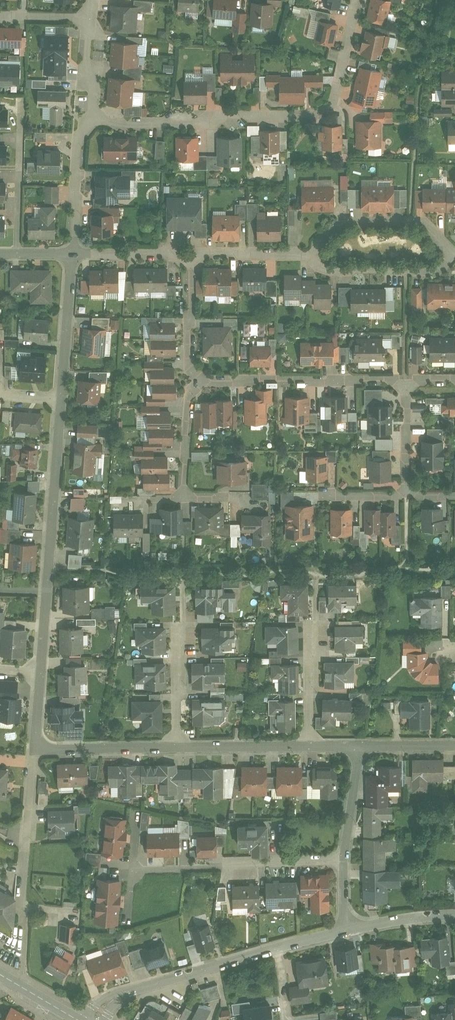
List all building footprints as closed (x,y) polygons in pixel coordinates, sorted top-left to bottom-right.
[(138,0),(134,0),(133,7),(137,7),(136,11),(151,12),(152,1),(138,0)] [(178,10),(198,11),(199,0),(179,0),(178,10)] [(209,0),(208,0),(207,16),(214,17),(215,0),(209,0)] [(215,0),(214,17),(234,18),(235,18),(235,13),(236,0),(215,0)] [(324,6),(338,9),(340,0),(339,0),(326,0),(324,6)] [(368,19),(381,22),(381,20),(385,14),(387,15),(390,2),(390,1),(383,0),(372,0),(368,19)] [(267,4),(253,3),(251,24),(270,26),(272,5),(272,4),(267,4)] [(133,7),(112,6),(111,29),(135,31),(136,11),(137,7),(133,7)] [(331,13),(316,10),(314,20),(320,22),(320,21),(329,23),(331,13)] [(246,14),(235,13),(235,18),(234,18),(233,31),(245,32),(246,14)] [(329,23),(320,21),(320,22),(318,31),(316,32),(315,39),(316,41),(332,45),(337,25),(329,23)] [(68,26),(55,26),(55,36),(68,36),(68,26)] [(390,30),(376,27),(374,33),(389,36),(390,30)] [(22,48),(23,29),(0,29),(0,48),(22,48)] [(374,33),(367,31),(365,41),(363,41),(362,45),(363,46),(364,46),(362,55),(376,58),(377,52),(381,53),(383,46),(387,47),(389,36),(374,33)] [(55,36),(46,36),(46,37),(42,37),(41,49),(45,49),(45,66),(54,67),(64,67),(65,57),(67,57),(68,36),(55,36)] [(143,37),(126,36),(126,43),(137,43),(137,44),(143,44),(143,37)] [(126,43),(113,42),(112,53),(136,55),(137,44),(137,43),(126,43)] [(136,55),(112,53),(111,64),(124,66),(137,66),(138,55),(136,55)] [(231,55),(222,55),(222,79),(229,79),(229,83),(238,83),(238,61),(231,61),(231,55)] [(244,61),(238,61),(238,83),(246,83),(246,79),(254,79),(254,55),(244,55),(244,61)] [(64,67),(54,67),(54,80),(67,80),(67,57),(65,57),(64,67)] [(372,63),(359,60),(358,67),(361,68),(371,70),(372,63)] [(14,81),(14,85),(21,85),(21,62),(0,62),(0,65),(0,81),(14,81)] [(142,66),(137,66),(124,66),(124,72),(141,74),(142,66)] [(371,70),(361,68),(358,84),(377,88),(381,72),(371,70)] [(141,74),(124,72),(123,79),(134,80),(141,81),(141,74)] [(443,72),(443,88),(454,88),(454,72),(443,72)] [(216,73),(203,73),(203,83),(206,83),(206,91),(216,91),(216,87),(216,73)] [(123,79),(110,78),(109,89),(133,91),(134,80),(123,79)] [(280,78),(280,84),(280,102),(292,102),(292,78),(280,78)] [(303,78),(292,78),(292,102),(304,102),(304,84),(304,78),(303,78)] [(46,80),(32,80),(32,87),(46,88),(46,80)] [(203,83),(185,83),(185,102),(206,102),(206,91),(206,83),(203,83)] [(377,88),(358,84),(354,99),(354,100),(364,102),(374,104),(377,88)] [(443,88),(443,104),(451,104),(454,108),(454,88),(443,88)] [(66,90),(38,89),(38,106),(50,106),(50,123),(63,123),(63,106),(66,106),(66,90)] [(133,91),(109,89),(108,103),(132,105),(133,91)] [(364,102),(354,100),(354,99),(353,99),(348,104),(357,112),(361,112),(364,102)] [(142,108),(124,108),(124,116),(142,116),(142,108)] [(384,112),(371,112),(371,121),(379,121),(379,122),(384,122),(384,112)] [(371,121),(358,121),(358,146),(375,146),(375,141),(379,141),(379,122),(379,121),(371,121)] [(341,126),(324,126),(324,132),(320,132),(320,140),(324,140),(324,148),(340,148),(341,148),(341,138),(341,126)] [(279,131),(260,131),(261,136),(261,152),(278,152),(279,152),(279,150),(279,131)] [(46,132),(34,132),(34,140),(46,141),(46,132)] [(251,136),(251,156),(261,156),(261,152),(261,136),(251,136)] [(121,138),(105,138),(105,147),(102,147),(102,158),(121,158),(121,138)] [(136,138),(121,138),(121,158),(136,158),(136,138)] [(197,138),(178,138),(178,159),(194,159),(197,159),(197,155),(197,138)] [(240,138),(219,138),(219,155),(219,164),(220,164),(240,164),(240,138)] [(165,141),(156,140),(155,158),(164,158),(165,141)] [(59,152),(45,152),(45,151),(38,150),(37,172),(59,173),(60,151),(59,151),(59,152)] [(288,150),(279,150),(279,152),(278,152),(278,164),(288,164),(288,150)] [(207,155),(197,155),(197,159),(194,159),(194,169),(207,169),(207,168),(207,155)] [(219,155),(207,155),(207,168),(220,168),(220,164),(219,164),(219,155)] [(136,170),(122,170),(122,176),(130,176),(130,179),(136,179),(136,170)] [(122,176),(96,176),(96,198),(96,201),(109,201),(116,201),(116,196),(126,196),(126,187),(130,187),(130,179),(130,176),(122,176)] [(447,181),(447,189),(446,210),(454,210),(454,181),(447,181)] [(58,186),(45,186),(44,193),(46,193),(46,202),(57,202),(58,186)] [(318,188),(303,188),(303,210),(318,209),(318,188)] [(333,188),(318,188),(318,209),(333,209),(333,188)] [(378,188),(363,188),(363,209),(378,209),(378,188)] [(393,188),(378,188),(378,209),(393,209),(393,188)] [(447,189),(423,189),(423,190),(423,207),(423,209),(439,208),(439,210),(446,210),(447,189)] [(109,201),(96,201),(96,198),(93,198),(93,207),(100,207),(109,207),(109,201)] [(200,199),(168,199),(168,227),(195,227),(201,227),(201,223),(200,199)] [(259,203),(247,203),(247,204),(247,219),(247,221),(258,221),(258,212),(259,212),(259,203)] [(247,204),(235,204),(235,215),(239,215),(239,219),(247,219),(247,204)] [(42,218),(29,219),(29,237),(55,237),(55,218),(54,218),(54,207),(42,207),(42,218)] [(109,207),(100,207),(100,215),(112,215),(112,216),(119,216),(119,207),(109,207)] [(259,212),(258,212),(258,221),(258,239),(280,239),(280,217),(265,217),(265,212),(259,212)] [(100,215),(93,215),(93,234),(112,234),(112,216),(112,215),(100,215)] [(235,215),(223,215),(223,218),(213,218),(213,239),(239,239),(239,219),(239,215),(235,215)] [(207,223),(201,223),(201,227),(195,227),(195,237),(207,237),(207,223)] [(118,269),(104,269),(104,271),(104,290),(105,291),(119,290),(118,269)] [(151,269),(134,269),(135,280),(135,290),(151,290),(151,269)] [(167,269),(151,269),(151,290),(166,290),(167,290),(167,285),(167,269)] [(218,269),(204,269),(204,279),(204,293),(217,293),(218,293),(218,270),(218,269)] [(266,269),(244,269),(244,288),(265,288),(266,288),(266,280),(266,269)] [(218,270),(218,293),(217,293),(217,294),(231,294),(231,280),(231,270),(218,270)] [(50,271),(13,272),(13,289),(32,289),(32,301),(50,301),(50,271)] [(104,271),(93,271),(90,274),(90,280),(90,292),(105,292),(105,291),(104,290),(104,271)] [(293,276),(286,276),(285,277),(285,283),(284,283),(284,290),(285,290),(285,296),(300,296),(301,296),(301,281),(301,277),(294,277),(293,276)] [(90,292),(90,280),(84,280),(82,282),(82,292),(90,292)] [(135,280),(126,280),(124,296),(135,296),(135,290),(135,280)] [(277,280),(266,280),(266,288),(265,288),(265,296),(277,296),(277,280)] [(445,285),(429,284),(429,307),(445,307),(445,285)] [(445,285),(445,307),(454,307),(454,284),(445,285)] [(176,285),(167,285),(167,290),(166,290),(167,298),(176,298),(176,285)] [(330,285),(322,285),(321,286),(315,286),(314,302),(315,306),(331,306),(331,299),(331,292),(331,286),(330,285)] [(352,287),(339,287),(339,300),(351,300),(351,290),(352,290),(352,287)] [(394,287),(385,287),(385,290),(385,300),(394,300),(394,287)] [(421,289),(413,289),(413,307),(421,307),(421,289)] [(352,290),(351,290),(351,300),(351,311),(369,311),(369,290),(352,290)] [(385,290),(369,290),(369,311),(385,311),(385,300),(385,290)] [(110,317),(92,317),(91,329),(105,330),(105,331),(109,331),(110,317)] [(238,318),(224,318),(224,328),(230,328),(238,328),(238,318)] [(27,320),(27,328),(25,328),(24,338),(47,340),(49,320),(26,319),(26,320),(27,320)] [(120,328),(121,319),(113,319),(112,328),(120,328)] [(162,323),(151,323),(151,324),(151,339),(152,339),(175,339),(174,323),(162,323)] [(224,328),(204,328),(204,354),(217,354),(221,349),(230,349),(230,328),(224,328)] [(91,329),(85,329),(83,353),(103,354),(105,331),(105,330),(91,329)] [(287,334),(278,334),(278,342),(286,343),(287,334)] [(400,335),(391,335),(391,348),(400,348),(400,335)] [(347,336),(339,336),(339,348),(339,349),(349,349),(349,339),(347,339),(347,336)] [(444,338),(431,338),(431,360),(444,360),(444,338)] [(444,338),(444,360),(454,360),(454,338),(444,338)] [(19,339),(5,339),(4,347),(19,348),(19,339)] [(175,339),(152,339),(152,354),(164,354),(176,354),(175,339)] [(369,340),(354,340),(354,361),(369,361),(369,340)] [(382,340),(369,340),(369,361),(369,365),(384,365),(384,361),(385,361),(385,348),(382,348),(382,340)] [(333,343),(305,343),(305,363),(333,363),(333,362),(333,349),(333,343)] [(422,346),(412,347),(412,362),(422,362),(422,346)] [(262,347),(251,347),(252,365),(270,365),(270,353),(270,348),(269,348),(262,348),(262,347)] [(30,359),(22,359),(21,366),(20,380),(30,380),(30,379),(44,380),(46,358),(30,357),(30,359)] [(21,366),(5,365),(5,378),(20,380),(21,366)] [(163,368),(151,368),(151,383),(153,383),(174,383),(174,368),(163,368)] [(107,371),(90,371),(89,381),(100,382),(107,383),(107,371)] [(89,381),(80,380),(79,400),(98,402),(100,382),(89,381)] [(174,383),(153,383),(153,398),(165,398),(176,398),(176,383),(174,383)] [(380,390),(366,390),(366,407),(368,407),(369,407),(369,406),(380,406),(380,390)] [(271,391),(257,391),(257,400),(265,400),(271,400),(271,391)] [(306,397),(287,397),(287,418),(295,418),(295,422),(305,422),(308,422),(308,413),(308,408),(307,408),(307,404),(306,404),(306,397)] [(346,398),(326,398),(326,420),(345,420),(346,420),(346,412),(346,398)] [(448,398),(438,398),(438,404),(442,404),(442,413),(450,413),(450,415),(454,415),(454,398),(448,398)] [(231,400),(217,400),(216,402),(217,402),(217,424),(231,424),(231,411),(231,400)] [(257,400),(246,400),(246,422),(265,422),(265,400),(257,400)] [(216,402),(202,402),(203,412),(203,426),(195,426),(195,431),(217,431),(217,424),(217,402),(216,402)] [(380,406),(369,406),(369,407),(369,419),(391,419),(391,406),(380,406)] [(10,411),(3,410),(2,422),(9,423),(10,411)] [(42,413),(16,411),(15,430),(40,432),(42,413)] [(357,412),(346,412),(346,420),(345,420),(346,425),(357,425),(357,412)] [(160,413),(147,413),(147,428),(149,428),(171,428),(171,427),(171,413),(160,413)] [(317,413),(308,413),(308,422),(305,422),(305,427),(317,427),(317,413)] [(391,419),(369,419),(369,429),(369,432),(376,432),(391,432),(391,419)] [(97,425),(78,424),(78,436),(96,437),(97,425)] [(171,428),(149,428),(149,442),(162,442),(173,442),(173,427),(171,427),(171,428)] [(369,429),(362,429),(362,439),(376,439),(376,432),(369,432),(369,429)] [(438,429),(427,429),(427,443),(442,443),(443,440),(438,440),(438,429)] [(393,450),(393,441),(375,441),(375,450),(390,450),(393,450)] [(162,442),(149,442),(149,444),(144,444),(144,450),(153,451),(162,450),(162,442)] [(102,444),(77,443),(76,456),(74,456),(73,472),(94,473),(95,455),(101,455),(102,444)] [(427,443),(424,443),(424,449),(422,449),(422,460),(424,460),(424,467),(442,467),(442,460),(443,460),(443,449),(442,449),(442,443),(427,443)] [(36,449),(22,449),(22,465),(35,466),(36,449)] [(375,450),(372,450),(372,461),(390,461),(390,450),(375,450)] [(336,451),(326,451),(326,457),(326,462),(336,462),(336,451)] [(207,452),(192,452),(192,460),(208,460),(207,452)] [(326,457),(307,457),(307,471),(310,471),(310,479),(326,479),(326,462),(326,457)] [(153,458),(142,458),(142,473),(169,473),(167,473),(167,458),(153,458)] [(237,459),(225,459),(223,462),(217,462),(217,482),(245,482),(245,461),(239,461),(237,459)] [(372,461),(370,461),(370,469),(372,469),(372,481),(390,480),(390,461),(372,461)] [(16,464),(8,464),(7,476),(16,476),(16,464)] [(169,473),(142,473),(144,473),(144,488),(144,489),(156,489),(169,488),(169,473)] [(40,481),(29,481),(29,491),(40,491),(40,481)] [(36,494),(16,492),(14,519),(14,520),(20,521),(33,522),(36,494)] [(294,492),(281,492),(281,508),(287,508),(287,506),(294,506),(294,492)] [(84,497),(71,497),(70,509),(83,510),(84,497)] [(294,506),(287,506),(287,508),(287,527),(290,527),(290,537),(312,537),(312,521),(312,512),(312,506),(294,506)] [(181,509),(161,509),(161,531),(181,531),(181,521),(181,509)] [(222,511),(206,511),(206,510),(205,509),(197,509),(197,532),(221,532),(221,531),(221,529),(222,529),(222,524),(222,511)] [(350,510),(332,511),(332,531),(341,530),(341,534),(350,533),(350,510)] [(380,510),(366,510),(366,532),(367,532),(380,532),(380,513),(380,510)] [(441,510),(424,510),(424,521),(427,521),(427,529),(443,529),(443,521),(441,521),(441,510)] [(394,513),(380,513),(380,532),(380,535),(392,535),(395,534),(395,526),(394,513)] [(128,515),(114,515),(114,535),(129,535),(128,515)] [(143,515),(128,515),(129,535),(143,535),(143,533),(143,515)] [(269,516),(243,516),(243,530),(255,530),(255,544),(269,544),(269,516)] [(93,519),(70,517),(69,531),(92,533),(93,519)] [(14,519),(7,519),(7,529),(8,529),(19,529),(20,521),(14,520),(14,519)] [(191,521),(181,521),(181,531),(180,534),(191,534),(191,521)] [(230,524),(222,524),(222,529),(221,529),(221,531),(221,532),(221,536),(230,536),(230,524)] [(230,524),(230,536),(240,536),(240,524),(230,524)] [(400,526),(395,526),(395,534),(392,535),(392,545),(401,545),(400,526)] [(7,543),(8,529),(7,529),(0,528),(0,542),(7,543)] [(19,529),(8,529),(7,543),(12,543),(12,542),(20,543),(21,530),(19,529)] [(92,533),(69,531),(68,544),(91,546),(92,533)] [(20,543),(12,542),(12,543),(11,559),(13,559),(13,568),(34,570),(36,544),(20,543)] [(80,547),(80,554),(89,554),(88,546),(80,547)] [(82,555),(69,554),(68,567),(81,567),(82,555)] [(356,585),(328,586),(329,611),(338,611),(338,604),(357,603),(356,585)] [(307,586),(282,586),(282,595),(289,595),(290,613),(289,614),(300,614),(307,614),(307,586)] [(88,587),(65,587),(65,612),(88,612),(88,600),(92,600),(93,598),(93,591),(93,587),(88,587)] [(153,587),(142,587),(142,588),(142,597),(153,597),(153,613),(174,613),(174,587),(153,587)] [(214,587),(196,587),(196,604),(197,604),(197,612),(214,612),(214,604),(223,604),(223,609),(235,609),(235,593),(224,593),(224,587),(214,587)] [(441,597),(423,597),(423,599),(415,599),(413,597),(410,600),(412,602),(412,613),(423,613),(423,626),(440,626),(440,607),(441,607),(441,597)] [(106,608),(92,608),(92,619),(95,619),(106,618),(106,608)] [(115,608),(106,608),(106,618),(115,618),(115,608)] [(17,620),(4,619),(3,628),(16,629),(17,620)] [(114,620),(108,621),(110,633),(117,632),(114,620)] [(297,627),(267,628),(267,639),(279,638),(279,651),(279,652),(281,651),(297,651),(297,627)] [(339,627),(336,627),(335,642),(336,642),(336,651),(355,651),(355,642),(363,642),(363,627),(352,627),(339,627)] [(16,629),(3,628),(1,655),(23,657),(25,630),(16,629)] [(81,629),(61,628),(61,652),(81,653),(81,629)] [(220,628),(202,629),(202,644),(204,644),(204,652),(222,652),(222,643),(234,643),(234,629),(234,628),(220,628)] [(147,629),(138,629),(138,639),(144,639),(144,653),(165,653),(165,629),(147,629)] [(404,653),(409,653),(420,653),(420,641),(404,641),(404,653)] [(420,653),(409,653),(409,668),(413,671),(413,672),(419,678),(419,677),(423,681),(438,681),(438,664),(432,664),(426,658),(426,653),(420,653)] [(281,657),(269,657),(270,666),(272,666),(282,666),(281,657)] [(81,658),(67,658),(67,666),(71,666),(81,666),(81,658)] [(247,663),(238,663),(238,672),(247,672),(247,663)] [(346,663),(325,663),(325,687),(344,687),(344,682),(354,681),(354,664),(353,663),(346,663)] [(211,665),(192,665),(193,681),(194,680),(194,688),(212,688),(212,681),(216,681),(216,677),(224,677),(224,664),(211,665)] [(147,665),(137,665),(137,666),(137,678),(147,678),(147,688),(165,688),(165,665),(147,665)] [(71,674),(59,674),(60,694),(78,694),(79,694),(79,682),(85,682),(85,666),(81,666),(71,666),(71,674)] [(282,666),(272,666),(272,675),(280,675),(280,694),(297,693),(297,666),(282,666)] [(0,681),(0,698),(16,699),(17,682),(0,681)] [(362,693),(349,693),(349,701),(351,701),(362,702),(362,693)] [(78,694),(61,694),(61,703),(78,703),(78,694)] [(280,694),(267,694),(267,702),(271,702),(280,701),(280,694)] [(0,698),(0,719),(18,720),(20,699),(16,699),(0,698)] [(211,700),(193,701),(193,716),(194,716),(194,725),(212,725),(212,716),(225,716),(225,700),(224,700),(211,700)] [(349,701),(323,700),(323,725),(332,725),(332,718),(351,719),(351,701),(349,701)] [(429,700),(411,700),(411,702),(402,702),(401,714),(401,716),(403,716),(403,715),(411,714),(411,728),(428,728),(428,711),(429,711),(429,700)] [(280,701),(271,702),(271,713),(278,713),(278,731),(294,731),(294,701),(280,701)] [(149,702),(133,702),(133,716),(144,716),(144,731),(161,731),(161,702),(149,702)] [(74,706),(52,706),(52,727),(59,727),(59,736),(65,736),(65,727),(74,727),(74,721),(78,721),(77,711),(74,711),(74,706)] [(65,739),(83,739),(83,727),(74,727),(65,727),(65,736),(65,739)] [(443,761),(413,762),(413,792),(426,792),(426,777),(432,777),(432,780),(443,780),(443,766),(443,761)] [(87,764),(72,765),(73,785),(88,784),(87,764)] [(72,765),(58,765),(59,785),(73,785),(72,765)] [(135,765),(120,766),(120,767),(109,767),(109,786),(120,786),(120,797),(135,797),(135,780),(135,767),(135,765)] [(160,767),(142,767),(142,780),(161,780),(161,782),(165,782),(165,794),(175,794),(175,786),(184,786),(184,771),(176,771),(176,765),(160,765),(160,767)] [(99,766),(90,766),(90,779),(96,779),(99,766)] [(443,766),(443,779),(454,779),(454,767),(443,766)] [(255,768),(243,769),(243,778),(243,789),(243,794),(255,794),(255,768)] [(266,768),(255,768),(255,794),(266,794),(266,789),(266,778),(266,768)] [(290,769),(278,768),(278,778),(278,789),(278,794),(290,794),(290,769)] [(301,768),(290,769),(290,794),(301,794),(301,789),(301,777),(301,768)] [(399,768),(380,768),(380,777),(368,777),(368,807),(387,807),(387,788),(399,788),(399,768)] [(213,770),(193,770),(193,786),(193,787),(208,787),(208,799),(222,799),(222,795),(222,769),(213,769),(213,770)] [(236,769),(222,769),(222,795),(232,796),(235,778),(236,769)] [(336,769),(313,769),(313,770),(313,786),(313,787),(325,787),(325,798),(336,798),(336,769)] [(193,771),(184,771),(184,786),(193,786),(193,771)] [(235,778),(233,789),(243,789),(243,778),(235,778)] [(46,793),(39,793),(38,807),(45,806),(46,793)] [(92,805),(74,806),(74,811),(74,814),(91,813),(92,805)] [(368,807),(364,807),(364,838),(364,839),(381,839),(380,816),(387,816),(387,819),(392,819),(392,807),(387,807),(368,807)] [(74,811),(48,812),(49,836),(60,836),(60,830),(75,829),(74,814),(74,811)] [(150,813),(142,811),(140,830),(148,830),(150,813)] [(125,820),(107,818),(103,855),(122,857),(123,845),(125,845),(127,832),(124,832),(125,820)] [(189,822),(178,820),(178,834),(179,834),(179,839),(189,839),(189,822)] [(266,827),(238,828),(239,847),(249,846),(249,843),(256,843),(256,854),(253,854),(253,855),(267,855),(266,827)] [(178,834),(163,835),(164,855),(179,855),(179,839),(179,834),(178,834)] [(226,834),(215,834),(215,838),(216,838),(216,847),(225,847),(226,834)] [(163,835),(148,835),(148,855),(164,855),(163,835)] [(215,838),(197,839),(198,856),(216,856),(216,847),(216,838),(215,838)] [(381,839),(364,839),(366,839),(366,849),(364,849),(365,871),(383,871),(383,850),(395,850),(394,839),(381,839)] [(102,854),(86,853),(85,867),(101,868),(102,854)] [(383,871),(365,871),(365,872),(367,872),(367,884),(365,884),(365,902),(386,902),(386,883),(400,883),(400,871),(383,871)] [(327,876),(302,877),(302,882),(302,894),(302,895),(311,894),(311,893),(315,893),(316,905),(327,905),(327,894),(328,894),(327,876)] [(120,881),(99,880),(98,901),(120,903),(120,897),(118,897),(120,881)] [(296,883),(266,884),(267,894),(267,907),(297,906),(296,894),(296,883)] [(259,886),(233,887),(233,907),(248,906),(248,912),(259,911),(259,907),(259,895),(259,886)] [(226,887),(218,888),(216,902),(226,901),(226,887)] [(0,888),(0,931),(12,938),(17,899),(0,888)] [(267,894),(259,895),(259,907),(267,907),(267,894)] [(120,903),(98,901),(96,923),(116,924),(118,909),(119,909),(120,903)] [(77,903),(64,902),(63,909),(77,910),(77,903)] [(74,927),(61,926),(60,941),(73,942),(74,927)] [(208,926),(192,931),(197,950),(214,945),(208,926)] [(446,936),(431,938),(431,939),(421,940),(422,953),(432,952),(433,965),(446,964),(449,964),(449,961),(446,936)] [(125,940),(116,943),(119,951),(121,957),(129,954),(129,952),(125,940)] [(143,950),(142,951),(147,965),(148,968),(169,961),(163,944),(143,950)] [(378,945),(372,945),(371,944),(373,963),(379,963),(378,949),(379,948),(378,945)] [(379,948),(378,949),(379,963),(380,970),(381,970),(380,968),(395,967),(393,949),(394,949),(393,946),(386,947),(386,948),(379,948)] [(356,947),(334,949),(337,969),(357,967),(359,967),(357,955),(356,947)] [(394,949),(393,949),(395,967),(395,971),(395,969),(410,968),(410,970),(410,966),(408,948),(408,947),(401,948),(394,949)] [(415,947),(408,948),(410,966),(417,965),(415,947)] [(142,948),(129,952),(129,954),(134,969),(147,965),(142,951),(143,950),(142,948)] [(119,951),(104,957),(111,978),(127,973),(121,957),(119,951)] [(62,958),(54,953),(45,969),(62,978),(72,961),(68,958),(70,955),(65,952),(62,958)] [(86,954),(78,957),(77,972),(90,968),(88,962),(86,954)] [(88,962),(90,968),(96,984),(111,978),(104,957),(88,962)] [(324,959),(297,963),(301,987),(304,987),(328,984),(324,959)] [(449,961),(449,964),(446,964),(447,975),(454,974),(454,961),(449,961)] [(197,983),(191,984),(194,992),(200,991),(197,983)] [(217,985),(200,990),(202,998),(203,1003),(221,997),(217,985)] [(301,987),(290,988),(292,1003),(306,1001),(304,987),(301,987)] [(180,1018),(184,1019),(190,1019),(193,1015),(199,1004),(201,1001),(192,996),(182,1014),(180,1018)] [(146,1004),(141,1011),(139,1010),(134,1018),(137,1019),(136,1019),(184,1019),(180,1018),(182,1014),(162,1003),(161,1003),(161,1004),(156,1001),(153,1001),(150,1001),(148,1002),(146,1004)] [(249,1002),(232,1004),(234,1014),(245,1013),(244,1009),(250,1008),(249,1002)] [(210,1007),(199,1004),(193,1015),(190,1019),(203,1019),(210,1007)] [(244,1009),(245,1013),(246,1019),(272,1019),(270,1005),(250,1008),(244,1009)] [(420,1005),(405,1006),(406,1018),(411,1017),(411,1018),(421,1017),(420,1005)] [(11,1009),(5,1019),(30,1019),(11,1009)] [(222,1011),(221,1019),(228,1018),(228,1019),(231,1019),(229,1010),(222,1011)] [(320,1013),(321,1019),(336,1019),(338,1019),(337,1010),(320,1013)]
